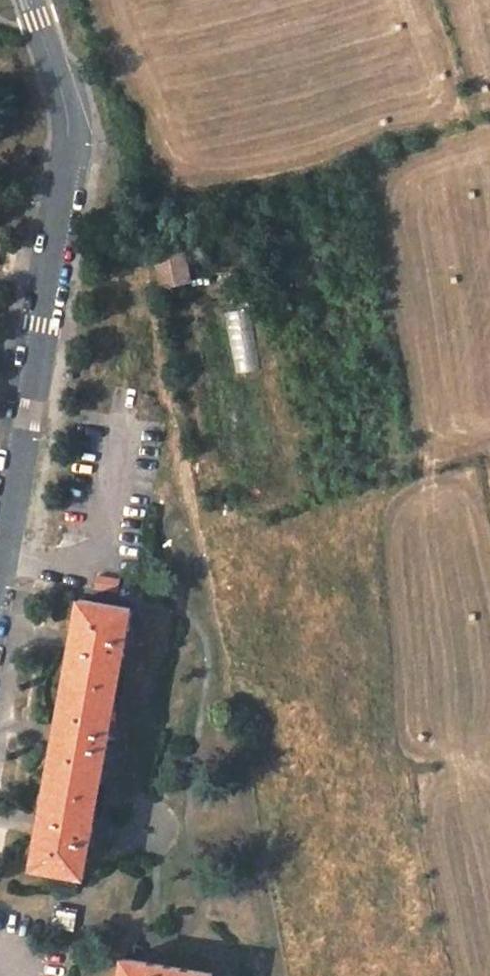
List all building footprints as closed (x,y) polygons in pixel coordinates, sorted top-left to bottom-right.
[(190,280),(182,251),(156,259),(164,286),(190,280)] [(83,874),(129,608),(79,599),(32,865),(83,874)] [(78,911),(57,907),(54,925),(75,929),(78,911)] [(211,975),(124,960),(121,975),(211,975)]
